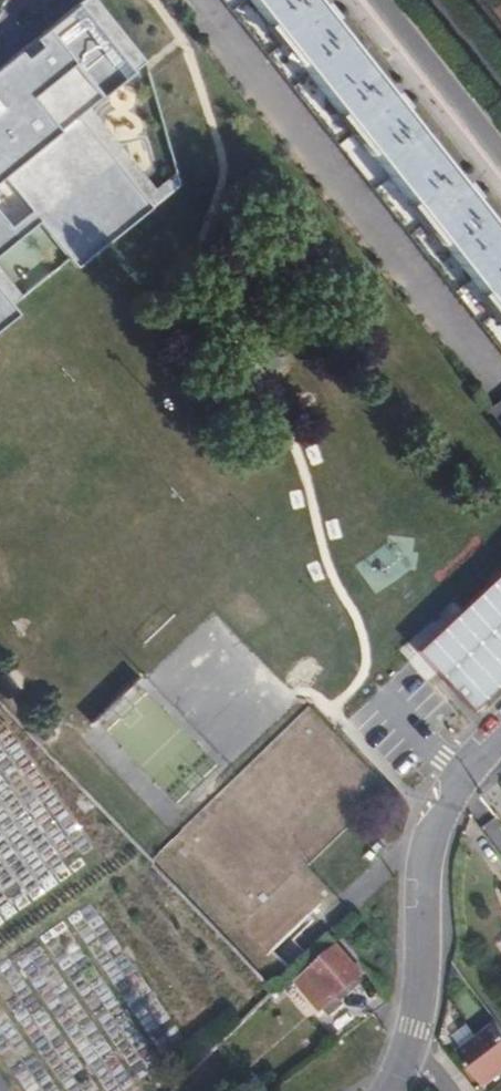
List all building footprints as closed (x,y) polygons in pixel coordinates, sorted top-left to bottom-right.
[(44,218),(80,263),(155,203),(81,111),(149,57),(103,0),(82,0),(17,53),(0,74),(0,252),(44,218)] [(500,350),(500,235),(470,194),(473,192),(458,173),(455,176),(401,107),(404,104),(391,89),(388,90),(331,17),(334,14),(324,0),(228,0),(500,350)] [(22,310),(0,282),(0,328),(22,310)] [(490,406),(500,420),(500,398),(490,406)] [(417,651),(470,710),(500,681),(500,571),(417,651)] [(339,949),(297,982),(317,1008),(320,1005),(327,1013),(341,1002),(335,994),(360,975),(339,949)] [(464,1054),(490,1088),(500,1079),(500,1025),(464,1054)] [(251,1087),(254,1090),(268,1090),(260,1080),(251,1087)]
